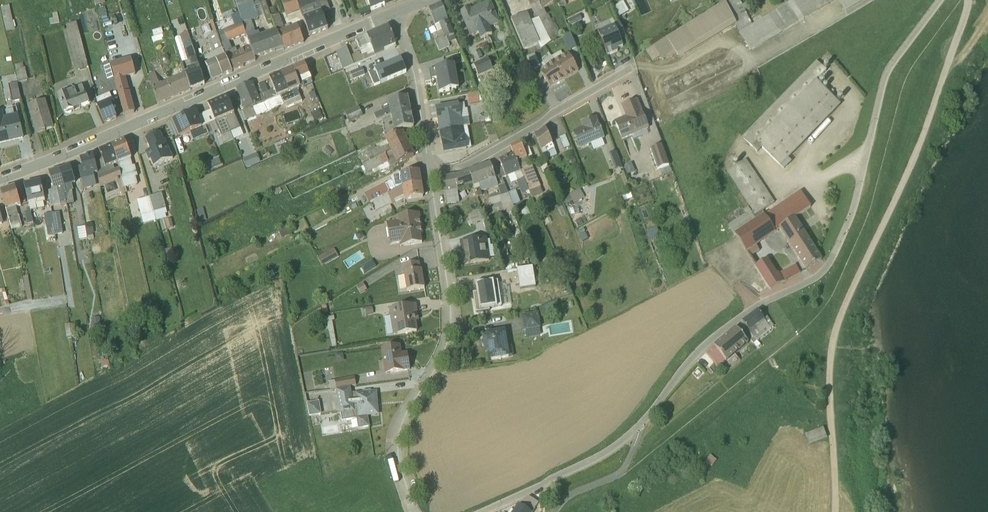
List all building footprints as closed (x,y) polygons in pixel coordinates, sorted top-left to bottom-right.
[(259,18),(263,17),(266,23),(272,20),(271,15),(265,0),(262,0),(253,3),(252,0),(234,0),(239,13),(246,35),(250,46),(255,58),(282,48),(276,31),(260,37),(259,32),(255,33),(251,20),(259,18)] [(300,11),(296,0),(287,0),(280,2),(286,16),(300,11)] [(300,11),(309,36),(328,29),(321,12),(329,9),(326,0),(296,0),(300,11)] [(371,11),(383,5),(381,0),(366,0),(371,11)] [(556,44),(543,12),(538,0),(527,0),(533,13),(536,20),(531,22),(527,14),(511,21),(524,50),(538,44),(541,50),(556,44)] [(543,12),(557,5),(555,0),(538,0),(543,12)] [(557,5),(560,11),(566,8),(564,0),(555,0),(557,5)] [(590,12),(603,6),(601,0),(596,0),(586,4),(590,12)] [(739,36),(751,28),(738,0),(726,0),(723,2),(725,7),(735,29),(739,35),(739,36)] [(739,36),(750,54),(836,3),(844,14),(868,0),(799,0),(739,36)] [(459,12),(470,36),(478,33),(480,39),(491,34),(489,27),(499,23),(490,1),(471,9),(470,8),(459,12)] [(622,5),(620,2),(614,5),(616,9),(613,11),(619,21),(628,15),(623,5),(622,5)] [(441,5),(428,10),(435,26),(440,38),(434,40),(439,51),(450,47),(449,43),(456,40),(441,5)] [(9,6),(0,8),(6,31),(14,29),(9,6)] [(284,51),(303,43),(297,27),(291,29),(289,25),(284,27),(279,15),(279,14),(277,15),(274,7),(268,9),(284,51)] [(680,64),(735,29),(725,7),(645,54),(652,66),(661,60),(663,64),(675,56),(680,64)] [(81,26),(97,26),(96,8),(81,8),(81,26)] [(107,16),(105,8),(98,10),(100,18),(107,16)] [(217,34),(221,45),(228,42),(246,35),(239,13),(231,17),(234,26),(217,34)] [(562,41),(551,15),(545,17),(556,44),(562,41)] [(582,23),(579,18),(568,24),(570,29),(582,23)] [(212,81),(232,73),(221,45),(217,34),(212,21),(209,22),(214,34),(207,37),(209,43),(213,53),(205,56),(206,58),(204,58),(207,64),(205,65),(212,81)] [(88,68),(76,23),(66,26),(77,71),(88,68)] [(367,35),(375,56),(395,48),(393,45),(395,44),(388,26),(367,35)] [(625,40),(619,26),(603,33),(604,34),(598,37),(607,59),(617,55),(617,53),(623,51),(619,43),(625,40)] [(152,32),(154,38),(152,39),(154,46),(174,39),(171,32),(163,35),(161,29),(152,32)] [(204,84),(188,32),(180,35),(185,50),(184,50),(191,68),(187,69),(188,73),(186,74),(191,90),(204,84)] [(370,55),(374,53),(367,35),(355,40),(361,55),(367,53),(368,54),(370,53),(370,55)] [(576,51),(570,36),(563,40),(569,54),(576,51)] [(243,66),(255,61),(255,58),(250,46),(246,48),(247,49),(243,50),(244,52),(238,54),(235,48),(224,52),(232,72),(243,67),(243,66)] [(343,69),(375,56),(374,53),(370,55),(370,53),(368,54),(367,53),(361,55),(360,55),(359,52),(350,56),(346,47),(335,51),(343,69)] [(527,58),(532,70),(540,67),(534,54),(527,58)] [(564,83),(578,75),(568,57),(563,60),(561,55),(551,60),(564,83)] [(368,73),(375,87),(406,72),(401,59),(368,73)] [(487,59),(473,65),(478,76),(492,70),(487,59)] [(114,79),(124,115),(134,113),(127,80),(136,77),(132,60),(104,67),(107,81),(114,79)] [(550,91),(564,83),(550,60),(541,65),(544,71),(540,73),(550,91)] [(22,64),(15,65),(16,70),(18,83),(28,80),(25,68),(23,68),(22,64)] [(312,83),(304,65),(292,70),(300,88),(312,83)] [(434,69),(429,70),(430,79),(436,78),(439,93),(459,89),(454,65),(434,68),(434,69)] [(751,150),(826,74),(816,65),(741,141),(751,150)] [(362,68),(347,74),(349,81),(365,74),(362,68)] [(292,70),(280,75),(288,93),(296,89),(300,88),(292,70)] [(148,74),(157,104),(191,90),(186,74),(159,85),(154,71),(148,74)] [(288,93),(280,75),(269,80),(273,89),(263,94),(266,102),(280,96),(288,93)] [(21,100),(17,83),(9,85),(13,102),(21,100)] [(237,90),(245,110),(252,107),(264,102),(266,102),(263,94),(258,95),(252,84),(237,90)] [(788,162),(840,108),(816,85),(755,146),(783,173),(791,165),(788,162)] [(58,98),(64,115),(66,114),(67,115),(71,113),(72,112),(89,106),(82,87),(75,89),(72,86),(64,89),(66,94),(58,98)] [(288,93),(280,96),(284,105),(285,104),(286,108),(302,102),(296,89),(288,93)] [(468,94),(469,104),(482,102),(478,92),(468,94)] [(96,106),(104,124),(116,118),(112,110),(115,108),(109,94),(96,100),(98,105),(96,106)] [(284,105),(280,96),(266,102),(264,102),(268,111),(284,105)] [(221,100),(217,101),(230,132),(240,128),(231,107),(227,97),(221,100)] [(381,120),(384,137),(387,137),(395,133),(394,132),(413,127),(407,98),(388,101),(389,107),(374,115),(377,122),(381,120)] [(45,101),(45,100),(27,106),(36,134),(54,128),(45,101)] [(212,114),(225,143),(233,139),(230,132),(217,101),(213,103),(207,106),(210,112),(211,115),(212,114)] [(268,111),(264,102),(252,107),(256,116),(268,112),(268,111)] [(458,104),(436,108),(440,131),(470,125),(467,109),(465,110),(464,104),(459,105),(458,104)] [(649,132),(636,104),(622,110),(627,121),(615,126),(622,143),(632,139),(634,144),(648,138),(646,133),(649,132)] [(256,116),(252,107),(245,110),(240,112),(243,121),(256,116)] [(358,107),(344,113),(349,122),(363,116),(358,107)] [(305,120),(308,124),(312,122),(313,124),(323,118),(319,110),(311,114),(312,116),(305,120)] [(0,112),(0,145),(24,139),(18,114),(4,117),(2,111),(0,112)] [(174,122),(180,138),(190,133),(194,142),(209,135),(208,133),(213,130),(211,125),(215,123),(211,115),(210,112),(197,117),(195,113),(174,122)] [(485,123),(490,122),(489,117),(487,117),(481,114),(478,119),(484,122),(485,121),(485,123)] [(572,135),(579,152),(604,141),(596,120),(581,127),(582,131),(572,135)] [(440,131),(444,153),(466,149),(466,148),(470,147),(467,127),(463,128),(463,127),(440,131)] [(361,162),(363,166),(409,144),(403,133),(401,133),(400,130),(384,138),(388,146),(379,149),(379,148),(374,150),(374,151),(366,155),(368,159),(361,162)] [(552,145),(545,131),(534,136),(540,151),(552,145)] [(163,141),(160,133),(145,140),(150,151),(145,153),(148,161),(150,160),(153,167),(173,159),(165,140),(163,141)] [(566,151),(571,149),(566,138),(562,140),(566,151)] [(130,160),(131,159),(125,142),(112,147),(111,147),(118,164),(125,193),(126,193),(126,188),(137,185),(136,178),(137,177),(135,166),(132,166),(130,160)] [(532,199),(544,194),(531,165),(530,165),(520,143),(511,147),(528,191),(532,199)] [(409,144),(360,168),(363,172),(365,171),(367,177),(375,174),(385,170),(414,156),(409,144)] [(540,151),(545,163),(557,158),(552,145),(540,151)] [(116,182),(121,195),(125,193),(119,168),(115,169),(114,167),(118,164),(111,147),(99,152),(100,156),(94,159),(98,175),(97,176),(100,188),(116,182)] [(661,148),(650,152),(657,174),(661,173),(663,178),(671,175),(661,148)] [(243,158),(247,167),(261,162),(257,152),(243,158)] [(522,194),(528,191),(514,155),(499,160),(505,177),(507,176),(511,184),(516,182),(522,194)] [(622,172),(616,155),(609,158),(615,178),(621,176),(620,173),(622,172)] [(98,175),(93,156),(80,160),(82,170),(78,171),(83,190),(96,187),(94,177),(98,175)] [(726,175),(755,219),(774,205),(745,162),(726,175)] [(539,166),(543,174),(549,172),(545,163),(539,166)] [(498,185),(490,164),(468,171),(477,197),(482,195),(481,192),(498,185)] [(75,184),(70,167),(60,170),(64,187),(67,205),(67,208),(74,207),(72,191),(73,191),(71,185),(75,184)] [(60,170),(49,174),(54,190),(48,191),(51,208),(67,205),(64,187),(60,170)] [(457,191),(473,186),(468,171),(455,176),(442,178),(446,205),(459,202),(457,191)] [(365,194),(370,203),(373,203),(402,187),(420,184),(419,172),(400,175),(400,176),(365,194)] [(24,186),(30,211),(44,208),(43,202),(44,202),(45,202),(41,182),(24,186)] [(373,203),(381,219),(393,212),(389,206),(381,210),(381,209),(392,204),(392,206),(395,204),(395,203),(404,199),(404,201),(423,197),(420,184),(402,187),(373,203)] [(515,211),(504,184),(497,187),(499,193),(488,196),(495,218),(515,211)] [(15,188),(1,193),(11,230),(22,227),(16,207),(21,206),(15,188)] [(508,194),(513,205),(520,202),(515,191),(508,194)] [(579,192),(562,202),(564,206),(569,203),(569,205),(572,204),(573,206),(584,201),(579,192)] [(556,200),(554,194),(547,197),(550,203),(556,200)] [(588,214),(591,214),(591,210),(589,210),(589,207),(592,207),(592,202),(589,202),(590,194),(584,194),(583,214),(588,215),(588,214)] [(806,274),(821,264),(795,221),(811,210),(799,194),(764,218),(762,215),(755,219),(753,216),(752,216),(750,213),(727,228),(750,261),(760,254),(757,249),(779,234),(806,274)] [(161,195),(137,202),(141,216),(165,210),(161,195)] [(465,217),(468,226),(484,220),(480,209),(465,217)] [(33,223),(31,213),(25,214),(28,225),(33,223)] [(59,213),(52,214),(55,234),(63,233),(59,213)] [(51,214),(44,215),(46,226),(54,225),(52,214),(51,214)] [(386,223),(387,229),(421,224),(419,214),(398,217),(398,218),(393,219),(393,222),(386,223)] [(85,225),(88,240),(94,239),(92,224),(85,225)] [(400,247),(422,243),(421,234),(422,234),(421,224),(387,229),(390,245),(399,244),(400,247)] [(87,238),(85,226),(77,228),(79,239),(87,238)] [(583,231),(576,234),(578,238),(580,238),(582,244),(588,242),(583,231)] [(658,241),(659,240),(655,231),(646,234),(649,244),(658,241)] [(486,238),(461,243),(462,252),(464,251),(466,264),(490,261),(489,258),(494,257),(492,246),(490,246),(489,240),(487,241),(486,238)] [(317,258),(321,266),(338,257),(333,249),(317,258)] [(361,268),(364,274),(376,267),(372,261),(361,268)] [(754,270),(770,293),(800,276),(795,268),(779,277),(778,275),(777,276),(768,261),(754,270)] [(419,264),(402,266),(406,292),(424,289),(421,271),(420,271),(419,264)] [(536,287),(532,267),(516,270),(519,290),(536,287)] [(23,277),(27,301),(32,299),(28,276),(23,277)] [(473,293),(476,313),(489,311),(489,309),(501,307),(497,281),(475,284),(476,293),(473,293)] [(362,283),(356,287),(361,294),(367,290),(362,283)] [(0,290),(0,299),(2,307),(9,305),(4,289),(0,290)] [(557,304),(540,309),(542,318),(560,313),(557,304)] [(384,318),(387,336),(417,332),(416,322),(419,322),(416,305),(389,309),(390,317),(384,318)] [(361,310),(362,317),(366,316),(373,314),(372,307),(365,308),(365,309),(361,310)] [(538,313),(522,316),(524,331),(525,331),(526,339),(539,337),(538,329),(540,329),(538,313)] [(742,327),(736,333),(747,346),(750,344),(753,347),(770,334),(770,333),(773,331),(765,318),(761,320),(758,315),(742,327)] [(334,316),(323,318),(324,323),(327,322),(332,347),(336,346),(332,321),(334,321),(334,316)] [(486,334),(483,336),(485,352),(489,351),(491,361),(509,358),(513,357),(512,346),(510,347),(507,331),(486,334)] [(706,358),(718,372),(726,365),(731,372),(740,365),(735,358),(748,347),(736,333),(706,358)] [(400,346),(381,349),(385,375),(410,371),(407,353),(402,354),(400,346)] [(354,377),(328,382),(330,390),(356,386),(354,377)] [(350,388),(335,390),(339,414),(340,414),(342,421),(356,419),(358,429),(368,427),(367,415),(376,414),(375,403),(376,403),(375,394),(371,393),(370,391),(363,391),(362,392),(351,393),(350,388)] [(320,402),(309,403),(310,416),(321,415),(320,402)] [(664,420),(660,415),(656,418),(660,423),(664,420)] [(809,448),(828,442),(825,432),(806,438),(809,448)] [(520,506),(529,511),(533,511),(538,504),(528,498),(523,501),(520,506)]
